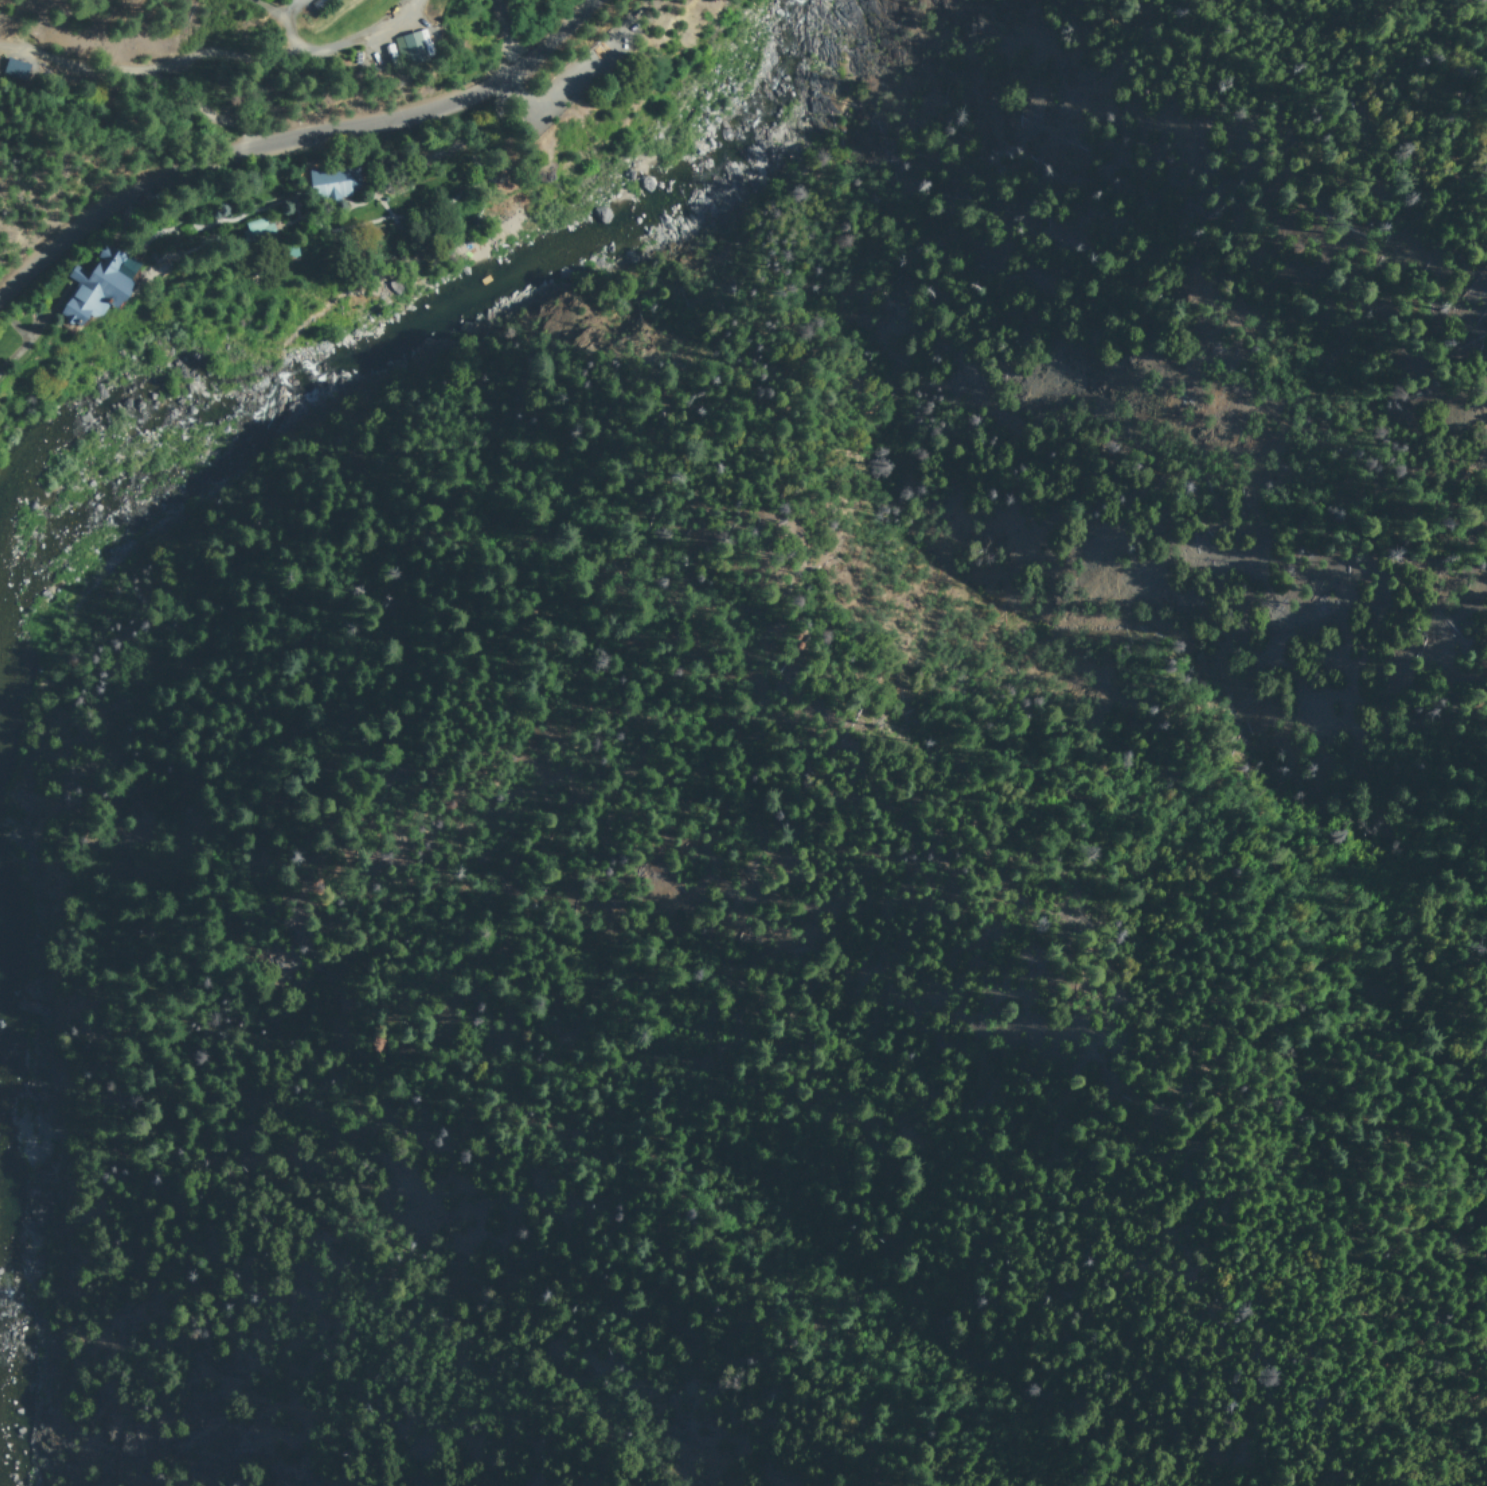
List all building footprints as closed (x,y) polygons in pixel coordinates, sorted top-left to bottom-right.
[(403,66),(427,58),(417,30),(394,37),(403,66)] [(30,81),(35,64),(7,56),(2,74),(30,81)] [(310,170),(312,196),(327,194),(327,198),(352,196),(351,186),(361,185),(359,165),(310,170)] [(139,262),(102,243),(95,257),(96,257),(89,273),(72,264),(66,276),(76,281),(58,316),(79,327),(86,312),(98,319),(106,304),(116,309),(139,262)] [(159,276),(173,272),(166,250),(152,255),(159,276)]
